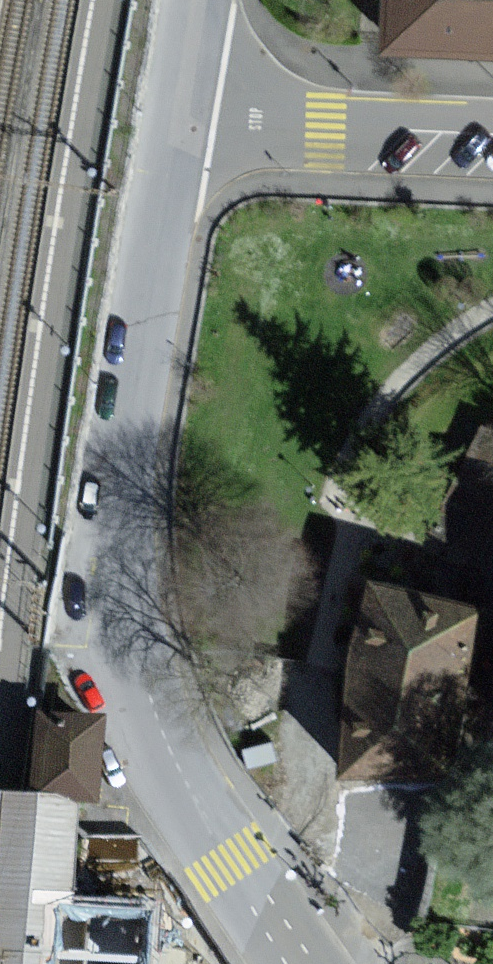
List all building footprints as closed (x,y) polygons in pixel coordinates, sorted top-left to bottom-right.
[(372,52),(492,58),(492,0),(374,0),(372,52)] [(484,603),(373,587),(355,647),(345,770),(456,787),(467,688),(484,603)] [(108,716),(37,711),(28,799),(75,803),(100,805),(108,716)] [(0,796),(0,963),(59,963),(64,906),(72,906),(75,803),(28,799),(0,796)] [(64,906),(59,963),(156,963),(159,910),(72,906),(64,906)]
